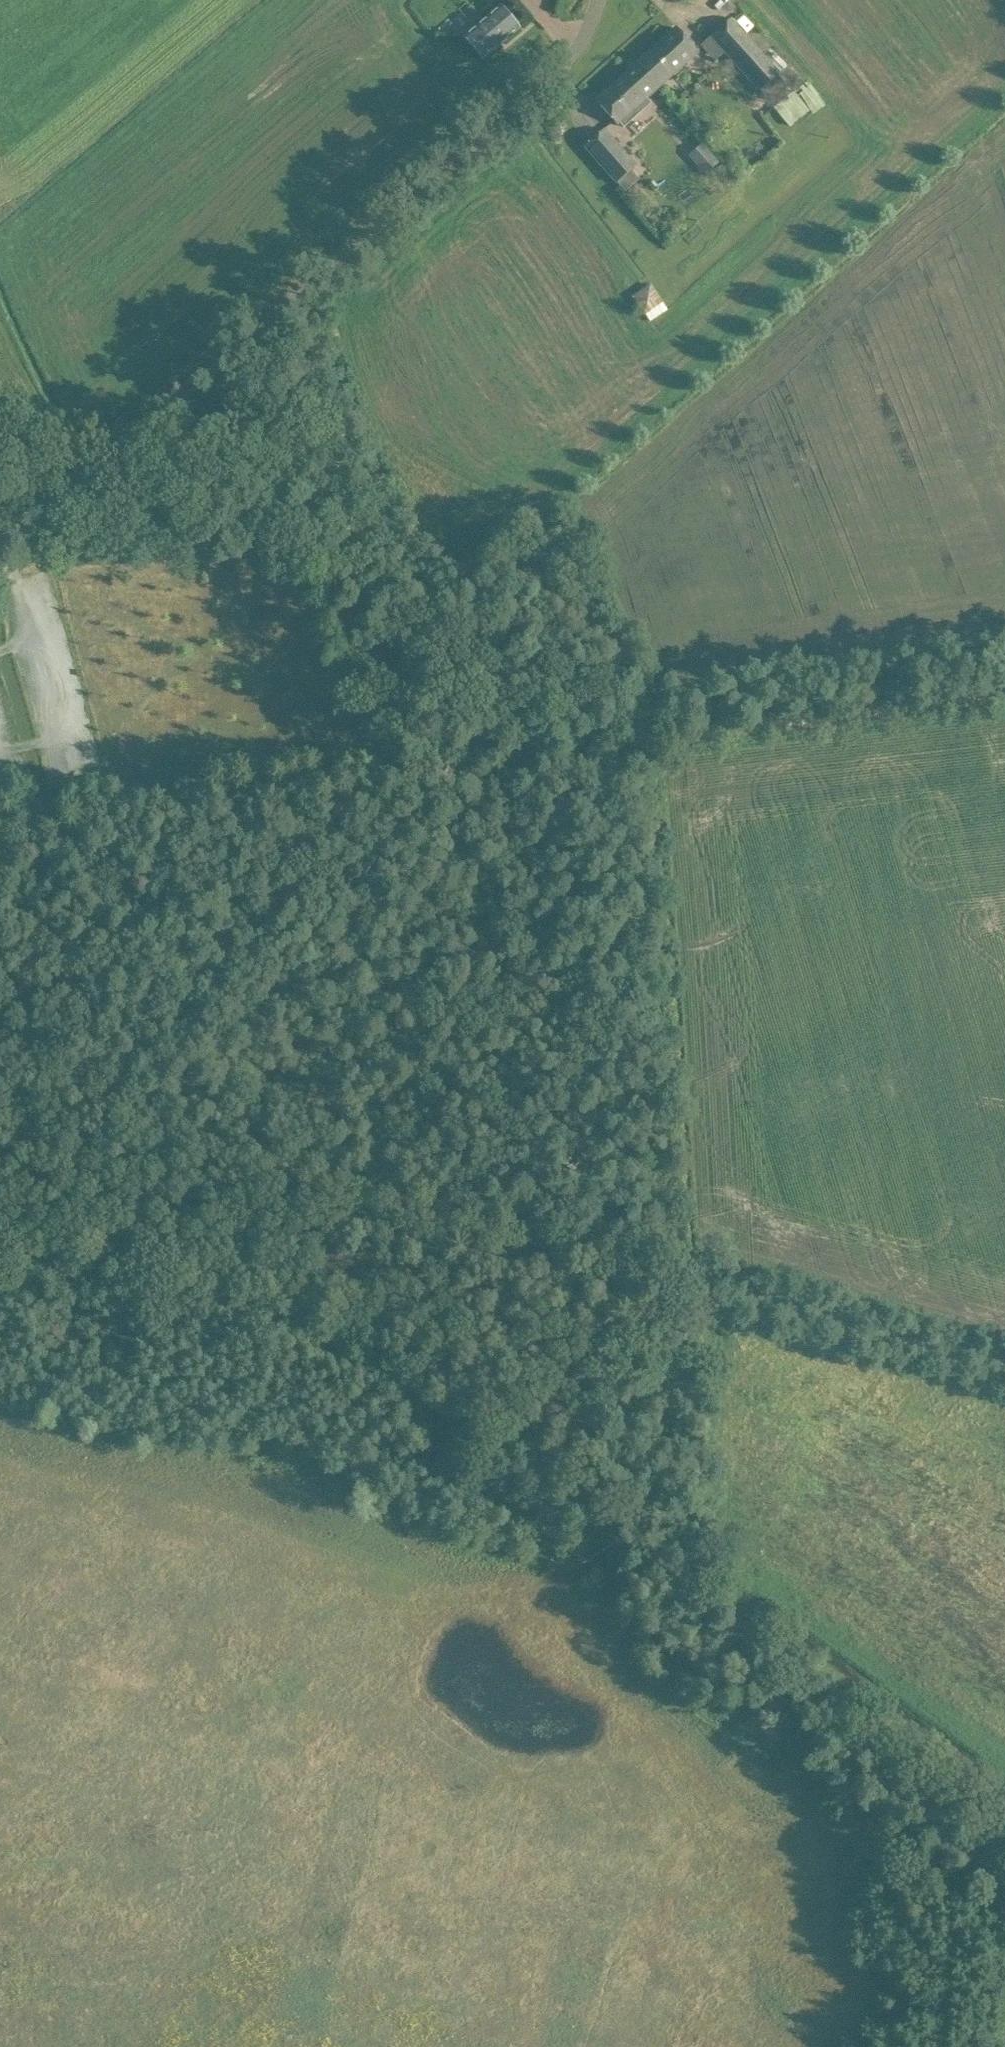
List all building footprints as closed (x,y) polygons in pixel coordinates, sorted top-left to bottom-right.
[(499,6),(463,37),(482,60),(519,29),(499,6)] [(730,20),(700,48),(712,61),(723,51),(759,91),(779,73),(730,20)] [(676,28),(636,64),(658,89),(698,52),(676,28)] [(658,89),(636,64),(596,100),(618,125),(658,89)] [(799,98),(775,106),(782,128),(807,120),(799,98)] [(584,147),(616,182),(635,165),(604,129),(584,147)] [(730,173),(702,145),(687,160),(715,188),(730,173)] [(631,296),(644,314),(662,302),(649,283),(631,296)]
